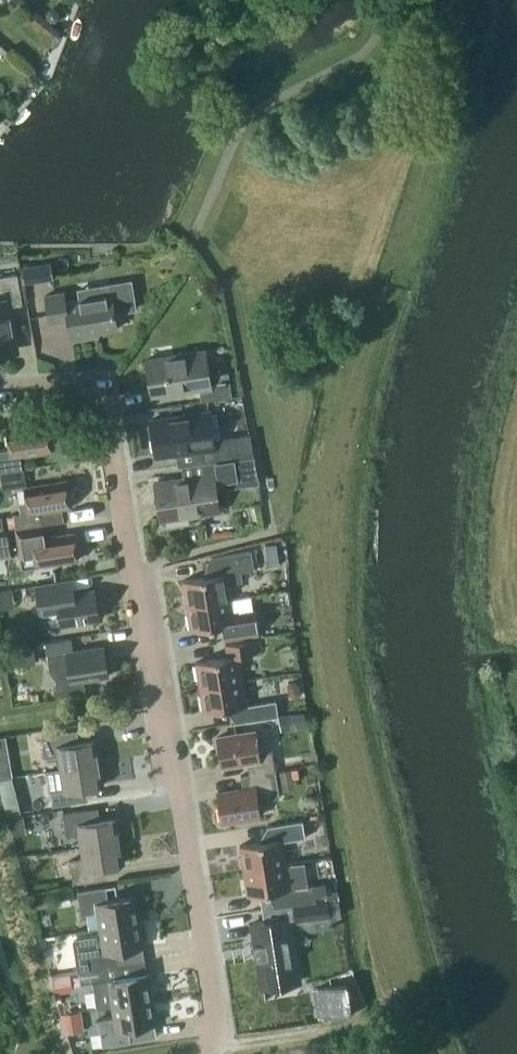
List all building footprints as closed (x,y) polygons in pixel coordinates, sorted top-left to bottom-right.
[(9,52),(0,44),(0,52),(9,52)] [(31,265),(34,282),(53,278),(50,262),(31,265)] [(15,348),(7,306),(22,304),(17,274),(0,277),(0,351),(15,348)] [(64,292),(45,295),(50,322),(68,319),(71,339),(88,336),(88,333),(118,328),(115,312),(135,308),(130,281),(109,284),(111,294),(78,300),(66,302),(64,292)] [(206,351),(205,350),(146,359),(151,395),(200,388),(202,400),(232,395),(228,371),(204,376),(200,352),(206,351)] [(209,411),(150,420),(155,456),(203,449),(205,461),(236,457),(252,455),(249,434),(208,440),(204,413),(210,412),(209,411)] [(48,424),(7,431),(10,447),(0,449),(0,473),(24,469),(22,456),(53,451),(48,424)] [(184,478),(154,483),(160,519),(220,510),(219,508),(214,509),(211,489),(210,482),(239,478),(240,484),(240,485),(242,485),(241,483),(258,480),(253,455),(252,455),(236,457),(205,461),(182,465),(184,478)] [(40,512),(70,507),(66,480),(25,487),(29,512),(14,515),(16,529),(42,525),(40,512)] [(9,529),(6,513),(0,514),(0,531),(9,529)] [(42,525),(16,529),(0,531),(0,553),(18,550),(19,556),(35,554),(37,566),(78,559),(74,533),(44,537),(42,525)] [(275,545),(262,547),(264,560),(277,558),(275,545)] [(251,550),(212,556),(215,575),(183,580),(187,605),(230,598),(227,584),(256,579),(251,550)] [(59,610),(61,625),(99,619),(94,589),(73,592),(71,579),(36,585),(40,613),(59,610)] [(230,598),(187,605),(191,630),(222,625),(224,639),(259,634),(255,609),(232,613),(230,598)] [(45,642),(47,656),(50,669),(57,680),(53,694),(84,689),(83,680),(108,676),(103,646),(73,651),(71,638),(45,642)] [(196,662),(200,687),(243,680),(239,655),(258,652),(256,639),(226,644),(228,656),(196,662)] [(9,650),(11,666),(36,662),(34,647),(9,650)] [(243,680),(200,687),(204,712),(235,707),(237,722),(278,715),(276,700),(246,704),(243,680)] [(301,692),(299,683),(295,680),(290,680),(287,685),(289,694),(293,697),(298,696),(301,692)] [(290,714),(292,728),(306,726),(304,711),(290,714)] [(57,756),(59,768),(100,762),(96,740),(67,744),(65,731),(41,735),(44,758),(57,756)] [(247,761),(249,774),(275,770),(272,750),(259,752),(256,731),(216,737),(221,765),(247,761)] [(0,756),(0,778),(12,776),(8,755),(0,756)] [(100,762),(59,768),(61,780),(49,782),(52,805),(76,802),(74,789),(103,784),(100,762)] [(282,783),(293,781),(291,769),(280,770),(282,783)] [(275,770),(249,774),(240,775),(242,788),(217,793),(221,821),(260,815),(258,800),(279,797),(275,770)] [(7,816),(20,812),(15,796),(3,799),(7,816)] [(78,834),(80,846),(121,840),(117,817),(88,822),(86,809),(62,813),(66,836),(78,834)] [(244,870),(286,863),(283,840),(306,836),(303,820),(268,825),(260,842),(240,845),(244,870)] [(121,840),(80,846),(82,858),(70,860),(73,883),(97,880),(95,867),(124,862),(121,840)] [(313,883),(290,887),(286,863),(244,870),(248,895),(279,890),(281,905),(316,900),(313,883)] [(97,912),(99,927),(140,921),(136,895),(108,900),(105,887),(77,891),(81,914),(97,912)] [(31,896),(33,907),(50,904),(48,893),(31,896)] [(296,920),(330,915),(328,900),(293,905),(296,920)] [(289,917),(252,922),(261,980),(298,975),(289,917)] [(75,951),(78,970),(118,963),(116,951),(144,946),(140,921),(99,927),(100,931),(77,935),(73,940),(75,951)] [(118,963),(78,970),(81,983),(92,982),(96,1006),(111,1004),(153,998),(148,972),(120,977),(118,963)] [(55,989),(72,986),(70,974),(53,976),(55,989)] [(352,1010),(348,982),(313,987),(319,1017),(352,1010)] [(157,1023),(153,998),(111,1004),(113,1015),(98,1017),(102,1045),(130,1041),(128,1027),(157,1023)] [(85,1030),(82,1010),(61,1013),(62,1019),(67,1033),(85,1030)]
